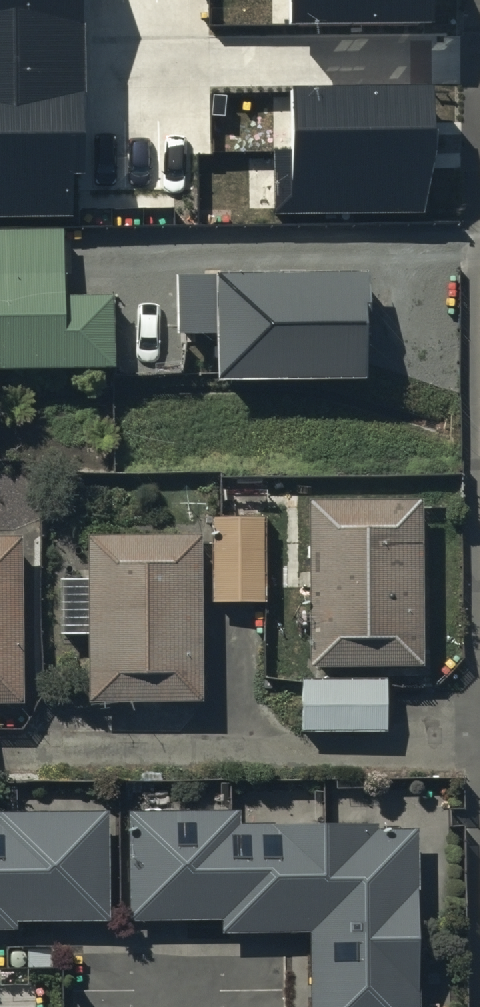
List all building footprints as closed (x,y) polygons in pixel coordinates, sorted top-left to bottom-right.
[(77,216),(76,174),(84,174),(83,0),(0,0),(0,217),(77,216)] [(290,26),(434,24),(434,0),(290,0),(290,26)] [(433,87),(290,88),(291,149),(276,149),(276,213),(434,212),(433,87)] [(118,389),(118,296),(70,296),(69,240),(0,240),(0,390),(118,389)] [(366,268),(178,273),(178,323),(217,323),(217,379),(370,377),(366,268)] [(423,680),(422,508),(305,509),(306,681),(423,680)] [(210,524),(211,610),(264,610),(263,524),(210,524)] [(201,713),(198,543),(87,545),(90,715),(201,713)] [(20,545),(0,545),(0,716),(23,716),(20,545)] [(387,686),(302,686),(301,740),(387,740),(387,686)] [(136,807),(137,917),(222,917),(222,932),(309,931),(310,1006),(418,1006),(416,836),(378,837),(378,821),(256,822),(256,806),(136,807)] [(110,808),(0,808),(0,938),(24,938),(24,922),(109,922),(110,808)]
